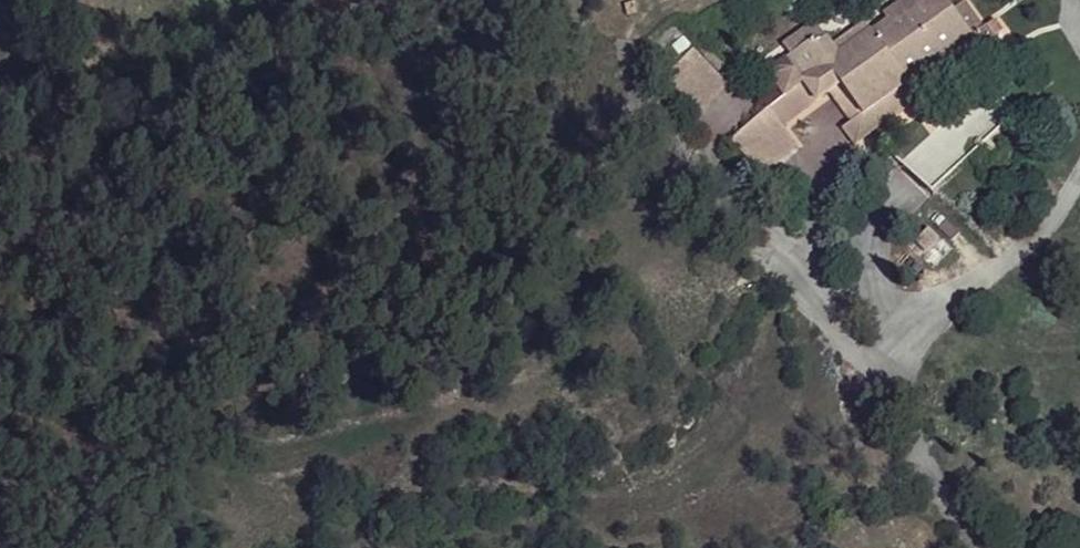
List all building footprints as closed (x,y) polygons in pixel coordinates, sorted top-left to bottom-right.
[(278,7),(276,0),(261,0),(263,11),(278,7)] [(763,176),(798,147),(783,128),(829,93),(841,84),(863,114),(851,123),(844,129),(856,145),(911,105),(905,97),(900,89),(983,28),(970,10),(958,18),(945,0),(926,0),(875,37),(871,31),(839,53),(833,45),(826,36),(818,42),(814,36),(791,53),(807,76),(803,80),(802,80),(731,140),(763,176)] [(875,37),(926,0),(901,0),(883,13),(888,19),(871,31),(875,37)] [(995,19),(983,28),(990,39),(994,36),(1003,30),(995,19)] [(783,43),(791,53),(814,36),(818,42),(826,36),(815,20),(783,43)] [(865,23),(833,45),(839,53),(871,31),(865,23)] [(983,28),(900,89),(905,97),(978,48),(985,57),(1000,45),(994,36),(990,39),(983,28)] [(705,47),(667,82),(698,114),(728,86),(717,74),(724,67),(705,47)] [(791,53),(786,57),(803,80),(807,76),(791,53)] [(841,84),(829,93),(851,123),(863,114),(841,84)] [(986,85),(901,165),(931,192),(1017,113),(986,85)]
